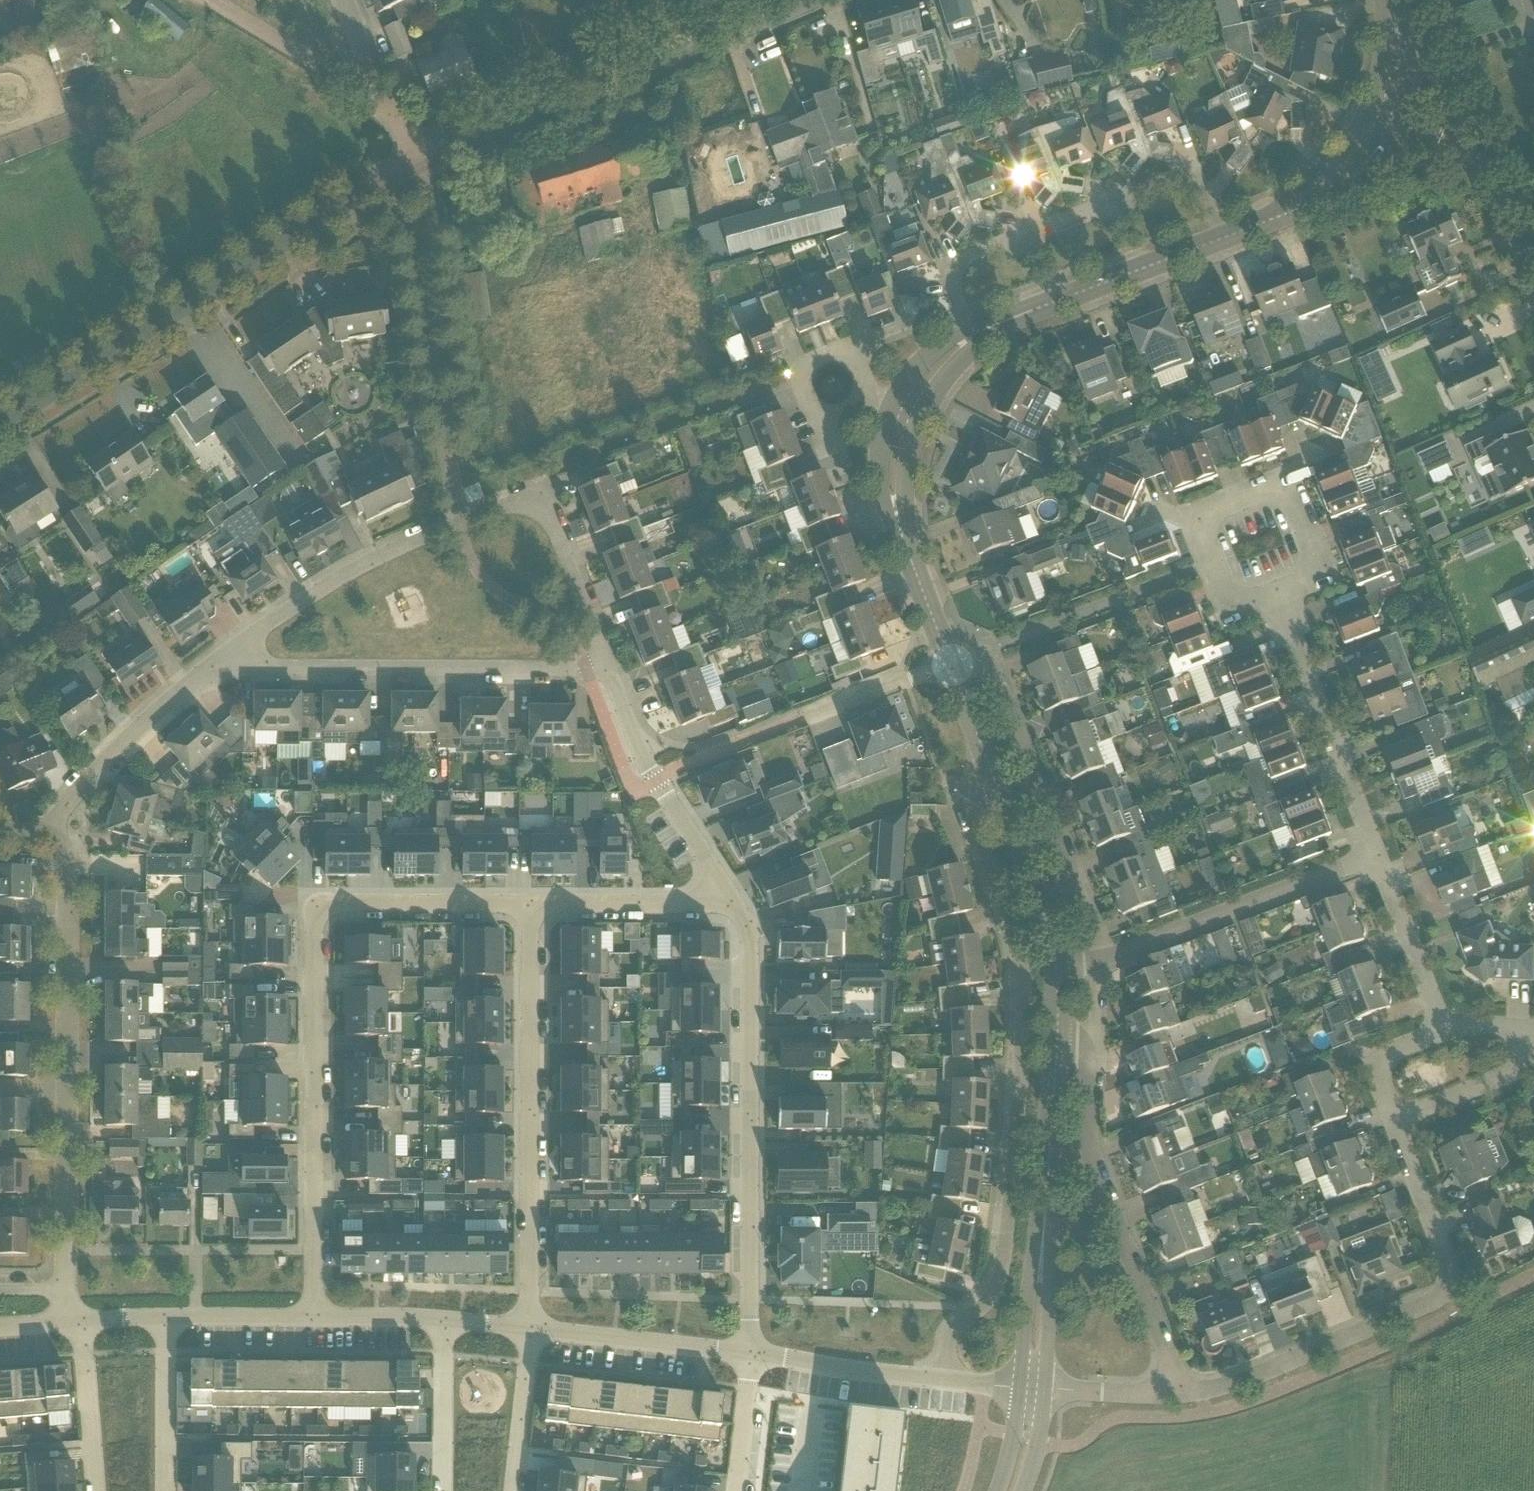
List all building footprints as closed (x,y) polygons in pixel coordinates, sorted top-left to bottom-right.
[(154,0),(152,0),(141,14),(174,40),(186,25),(154,0)] [(429,0),(378,0),(373,2),(378,14),(393,7),(400,22),(433,8),(429,0)] [(882,1),(875,3),(874,0),(871,0),(862,3),(863,6),(856,8),(869,51),(856,55),(865,86),(880,81),(875,66),(885,64),(880,50),(896,45),(882,1)] [(882,1),(896,45),(911,41),(915,55),(924,52),(929,67),(943,62),(934,32),(921,36),(910,0),(884,0),(882,1)] [(946,26),(974,18),(982,45),(987,44),(992,59),(1005,55),(989,0),(938,0),(946,26)] [(1221,29),(1239,26),(1232,0),(1214,0),(1221,29)] [(1284,17),(1281,0),(1249,7),(1253,23),(1284,17)] [(399,23),(385,29),(398,60),(412,54),(399,23)] [(1221,29),(1220,29),(1223,43),(1249,38),(1246,24),(1239,26),(1221,29)] [(1340,32),(1321,28),(1298,25),(1291,72),(1329,78),(1332,58),(1330,58),(1332,47),(1338,48),(1340,32)] [(587,46),(590,45),(597,43),(594,33),(584,36),(587,46)] [(1179,57),(1174,33),(1146,39),(1151,63),(1179,57)] [(461,45),(417,64),(430,96),(443,90),(445,94),(458,89),(476,81),(471,69),(475,68),(470,55),(466,57),(461,45)] [(1066,58),(1034,66),(1039,89),(1072,81),(1066,58)] [(1312,108),(1288,96),(1285,87),(1288,83),(1264,71),(1252,65),(1242,86),(1245,96),(1229,103),(1242,132),(1252,126),(1271,135),(1282,113),(1290,113),(1291,131),(1303,130),(1314,113),(1312,108)] [(1149,160),(1121,88),(1116,75),(1106,77),(1112,92),(1106,95),(1105,121),(1090,127),(1095,136),(1102,155),(1125,146),(1133,152),(1122,167),(1135,177),(1149,160)] [(1180,125),(1173,106),(1169,96),(1154,102),(1143,90),(1124,95),(1121,88),(1149,160),(1171,164),(1173,147),(1155,144),(1156,134),(1180,125)] [(802,104),(801,105),(806,119),(818,150),(832,144),(834,150),(855,142),(845,117),(841,119),(831,93),(812,100),(812,101),(802,105),(802,104)] [(1254,157),(1244,137),(1242,132),(1229,103),(1225,94),(1207,103),(1208,120),(1193,127),(1206,154),(1229,144),(1237,150),(1226,165),(1240,175),(1252,158),(1254,157)] [(957,116),(947,120),(951,133),(961,129),(957,116)] [(806,119),(790,125),(791,127),(768,135),(768,133),(766,134),(777,163),(801,154),(817,196),(698,229),(708,264),(849,225),(837,191),(834,192),(821,155),(820,155),(806,119)] [(1092,159),(1085,140),(1081,130),(1066,136),(1055,124),(1036,129),(1061,194),(1083,197),(1085,180),(1067,178),(1068,168),(1092,159)] [(1061,194),(1036,129),(1018,138),(1017,154),(1003,160),(1007,170),(1014,189),(1038,180),(1046,186),(1034,200),(1047,211),(1061,194)] [(660,172),(654,152),(648,133),(508,177),(525,232),(544,226),(629,200),(624,183),(660,172)] [(1004,192),(997,174),(993,164),(978,170),(967,158),(960,159),(950,135),(938,139),(939,141),(973,227),(995,231),(997,214),(979,211),(980,201),(1004,192)] [(939,141),(921,146),(924,154),(921,157),(930,166),(930,188),(915,194),(919,203),(926,222),(949,213),(958,219),(946,234),(959,245),(973,227),(939,141)] [(651,196),(659,233),(692,226),(684,189),(651,196)] [(867,222),(869,221),(882,216),(873,191),(857,197),(867,222)] [(1452,218),(1447,207),(1446,207),(1447,210),(1433,216),(1432,214),(1419,219),(1420,222),(1407,228),(1406,226),(1404,226),(1409,237),(1404,239),(1411,254),(1416,252),(1421,262),(1422,262),(1421,259),(1427,257),(1440,286),(1439,287),(1439,288),(1445,285),(1446,288),(1458,283),(1457,280),(1463,277),(1462,276),(1460,277),(1447,248),(1461,241),(1462,244),(1464,243),(1459,232),(1463,230),(1457,215),(1452,218)] [(930,262),(919,234),(917,235),(896,243),(892,233),(885,215),(882,216),(869,221),(879,249),(888,272),(891,279),(898,298),(900,298),(917,300),(919,299),(921,284),(905,281),(907,271),(930,262)] [(578,230),(585,265),(616,257),(609,221),(578,230)] [(1251,281),(1266,320),(1296,309),(1300,319),(1332,306),(1321,278),(1301,286),(1293,265),(1283,269),(1282,268),(1278,266),(1270,269),(1269,273),(1269,274),(1251,281)] [(848,266),(836,271),(845,295),(856,291),(867,319),(890,310),(888,302),(878,276),(855,285),(848,266)] [(835,299),(845,295),(836,271),(825,275),(828,285),(807,293),(820,326),(842,318),(835,299)] [(820,326),(807,293),(786,301),(783,291),(771,295),(780,320),(791,316),(798,334),(820,326)] [(1379,311),(1378,310),(1377,311),(1388,335),(1389,334),(1388,333),(1426,316),(1427,317),(1428,317),(1417,293),(1416,293),(1416,294),(1379,311)] [(770,324),(780,320),(771,295),(759,300),(767,319),(744,328),(757,361),(781,352),(770,324)] [(1235,306),(1230,307),(1226,295),(1216,299),(1215,295),(1190,304),(1198,323),(1207,347),(1245,332),(1235,306)] [(398,313),(397,303),(395,304),(396,306),(385,308),(385,306),(381,306),(379,298),(354,302),(360,340),(379,337),(383,366),(405,362),(405,363),(406,362),(399,318),(398,313)] [(360,340),(354,302),(328,306),(329,315),(326,315),(325,313),(321,310),(313,311),(333,365),(343,361),(340,343),(360,340)] [(333,365),(313,311),(306,315),(306,321),(307,323),(304,325),(299,318),(278,332),(299,364),(315,353),(325,368),(333,365)] [(1186,341),(1182,339),(1179,339),(1169,313),(1132,327),(1142,354),(1147,352),(1157,377),(1192,363),(1194,360),(1186,341)] [(1467,330),(1448,338),(1434,345),(1444,367),(1448,366),(1458,389),(1456,390),(1458,394),(1460,393),(1468,410),(1486,402),(1484,397),(1507,386),(1504,380),(1508,378),(1501,363),(1497,364),(1494,358),(1478,365),(1473,354),(1477,353),(1467,330)] [(283,375),(299,364),(278,332),(256,347),(261,354),(257,357),(259,359),(250,365),(248,363),(247,363),(284,416),(302,404),(283,375)] [(1271,368),(1260,338),(1246,343),(1257,373),(1271,368)] [(1127,379),(1122,365),(1115,346),(1103,351),(1099,340),(1093,342),(1086,344),(1087,349),(1072,354),(1080,373),(1085,388),(1090,401),(1113,392),(1110,385),(1127,379)] [(1384,350),(1364,357),(1380,401),(1401,394),(1384,350)] [(1044,406),(1052,392),(1039,385),(1037,378),(1027,374),(1021,376),(1018,374),(1010,391),(1005,388),(994,410),(1040,434),(1052,410),(1044,406)] [(222,404),(216,395),(205,378),(174,399),(181,409),(173,415),(195,447),(214,435),(252,489),(284,468),(246,412),(233,420),(222,404)] [(1321,432),(1336,398),(1315,388),(1311,398),(1301,394),(1281,402),(1281,403),(1292,398),(1295,407),(1305,411),(1300,422),(1321,432)] [(1290,426),(1281,403),(1281,402),(1277,393),(1257,402),(1260,410),(1264,421),(1251,426),(1264,460),(1281,454),(1286,452),(1285,450),(1278,430),(1290,426)] [(1367,404),(1358,407),(1336,398),(1321,432),(1343,441),(1348,431),(1357,435),(1366,431),(1370,442),(1370,443),(1371,442),(1380,438),(1367,404)] [(736,417),(741,430),(750,426),(758,447),(792,434),(783,412),(765,420),(760,408),(736,417)] [(290,425),(305,446),(324,433),(310,412),(290,425)] [(1264,460),(1251,426),(1237,431),(1236,428),(1228,424),(1214,430),(1226,462),(1238,458),(1243,469),(1264,460)] [(1215,467),(1226,462),(1214,430),(1199,436),(1195,443),(1197,447),(1183,451),(1197,486),(1219,478),(1215,467)] [(399,432),(378,442),(390,469),(373,477),(389,512),(413,501),(409,493),(414,491),(413,488),(423,483),(424,486),(425,486),(407,446),(400,432),(399,432)] [(954,489),(970,497),(976,485),(994,494),(1016,451),(1042,464),(1048,451),(1011,432),(1005,444),(983,433),(954,489)] [(1484,440),(1467,448),(1490,501),(1506,493),(1507,496),(1533,484),(1533,446),(1528,432),(1506,441),(1502,432),(1484,440)] [(152,464),(142,450),(131,433),(86,464),(97,480),(105,492),(122,481),(124,483),(152,464)] [(800,456),(792,434),(758,447),(766,468),(756,472),(761,484),(785,474),(781,464),(800,456)] [(1146,453),(1142,441),(1129,445),(1132,454),(1113,461),(1102,487),(1135,503),(1145,481),(1134,477),(1138,469),(1150,464),(1146,453)] [(1324,498),(1359,485),(1353,472),(1368,466),(1375,452),(1371,442),(1370,443),(1370,442),(1347,451),(1351,463),(1316,477),(1324,498)] [(650,444),(629,452),(634,466),(655,458),(650,444)] [(1454,461),(1446,444),(1420,456),(1427,474),(1454,461)] [(1197,486),(1183,451),(1170,456),(1166,445),(1146,453),(1150,464),(1155,477),(1167,473),(1175,494),(1197,486)] [(334,453),(314,462),(331,494),(340,509),(352,503),(358,517),(362,515),(366,522),(389,512),(373,477),(355,485),(350,473),(345,475),(334,453)] [(331,494),(314,462),(301,470),(318,501),(331,494)] [(611,479),(621,476),(617,463),(592,472),(597,484),(578,491),(586,513),(620,500),(611,479)] [(790,485),(785,474),(761,484),(765,495),(790,486),(798,507),(832,494),(823,472),(790,485)] [(46,492),(35,475),(23,482),(26,487),(16,493),(15,491),(0,501),(0,509),(6,518),(4,519),(7,523),(8,522),(11,525),(7,530),(6,536),(14,549),(21,550),(37,539),(39,533),(35,528),(59,513),(46,492)] [(1044,499),(1039,485),(1015,494),(1021,508),(1044,499)] [(1378,493),(1367,497),(1364,499),(1359,485),(1324,498),(1330,515),(1333,515),(1334,519),(1343,516),(1348,528),(1380,516),(1388,513),(1380,492),(1378,493)] [(1135,503),(1102,487),(1092,509),(1102,513),(1097,523),(1087,527),(1095,548),(1105,544),(1117,539),(1112,527),(1115,519),(1126,524),(1135,503)] [(990,505),(995,495),(979,488),(975,498),(990,505)] [(1407,492),(1387,499),(1392,511),(1411,503),(1407,492)] [(840,516),(832,494),(798,507),(806,528),(796,532),(801,543),(825,534),(821,523),(840,516)] [(620,500),(587,513),(595,535),(614,528),(618,539),(642,529),(637,517),(628,521),(620,500)] [(341,540),(324,510),(315,515),(308,503),(292,512),(298,524),(285,531),(301,561),(316,554),(317,557),(327,551),(325,548),(341,540)] [(721,537),(708,504),(697,508),(710,541),(721,537)] [(207,516),(215,528),(230,518),(222,505),(207,516)] [(61,521),(84,554),(103,542),(80,508),(61,521)] [(241,553),(220,566),(230,580),(228,581),(243,603),(276,581),(262,560),(266,557),(277,550),(263,530),(255,518),(249,508),(224,523),(239,545),(236,546),(241,553)] [(1027,541),(1015,510),(998,517),(997,514),(963,527),(969,541),(974,540),(979,556),(1012,544),(1013,547),(1027,541)] [(1350,566),(1384,553),(1384,552),(1396,548),(1389,529),(1386,530),(1380,516),(1348,528),(1352,540),(1341,544),(1350,566)] [(636,545),(646,541),(647,544),(673,535),(668,521),(642,530),(642,529),(618,539),(622,549),(603,556),(611,578),(645,566),(636,545)] [(1466,554),(1496,543),(1491,530),(1461,540),(1466,554)] [(727,537),(731,548),(742,543),(738,532),(727,537)] [(1179,555),(1172,538),(1170,533),(1134,546),(1130,534),(1117,539),(1105,544),(1109,554),(1123,560),(1126,559),(1128,565),(1124,574),(1127,580),(1147,573),(1145,568),(1179,555)] [(830,545),(825,534),(801,543),(805,555),(815,551),(823,572),(857,559),(848,537),(830,545)] [(1063,562),(1056,543),(1004,563),(1008,574),(989,581),(1002,615),(1012,611),(1013,615),(1028,609),(1027,606),(1036,602),(1026,576),(1063,562)] [(0,559),(0,580),(9,594),(14,591),(29,582),(11,553),(0,559)] [(1406,583),(1400,568),(1392,565),(1389,566),(1384,553),(1350,566),(1358,588),(1369,583),(1373,595),(1382,592),(1406,583)] [(839,592),(865,581),(857,559),(823,572),(831,593),(814,600),(819,612),(843,602),(839,592)] [(643,604),(667,595),(662,583),(652,587),(645,566),(611,578),(620,601),(639,593),(643,604)] [(180,646),(205,629),(210,626),(203,615),(215,607),(193,574),(174,587),(182,599),(159,614),(180,646)] [(74,612),(102,603),(97,588),(70,597),(74,612)] [(130,628),(147,616),(128,588),(110,600),(111,600),(130,628)] [(1512,601),(1523,623),(1524,622),(1533,617),(1533,591),(1512,601)] [(1375,618),(1377,617),(1385,599),(1382,592),(1373,595),(1340,607),(1340,609),(1344,607),(1348,618),(1337,622),(1346,645),(1364,638),(1380,632),(1375,618)] [(669,631),(661,610),(671,606),(667,595),(643,604),(647,615),(628,622),(636,644),(669,631)] [(1206,627),(1200,610),(1198,605),(1187,609),(1182,598),(1186,597),(1186,595),(1149,609),(1155,625),(1163,628),(1166,627),(1171,640),(1206,627)] [(847,613),(843,602),(819,612),(823,623),(833,619),(841,640),(874,628),(866,606),(847,613)] [(746,603),(733,608),(743,635),(756,631),(746,603)] [(1524,622),(1527,629),(1533,626),(1533,617),(1524,622)] [(769,651),(775,667),(790,661),(787,655),(795,641),(789,625),(768,632),(774,649),(769,651)] [(1533,663),(1533,626),(1527,629),(1469,655),(1483,686),(1533,663)] [(1214,649),(1206,627),(1171,640),(1176,653),(1173,655),(1169,662),(1175,678),(1203,667),(1208,665),(1208,664),(1203,653),(1214,649)] [(883,650),(874,628),(841,640),(849,661),(830,669),(835,681),(859,672),(855,661),(883,650)] [(677,652),(669,631),(636,644),(645,666),(675,654),(679,665),(703,656),(699,644),(677,652)] [(1038,690),(1086,672),(1078,650),(1082,648),(1078,636),(1043,649),(1048,661),(1029,668),(1031,671),(1029,672),(1028,675),(1029,679),(1031,682),(1034,684),(1035,683),(1038,690)] [(1402,663),(1391,636),(1367,646),(1367,647),(1371,645),(1376,657),(1354,666),(1359,680),(1356,681),(1361,694),(1398,680),(1396,676),(1392,667),(1402,663)] [(161,665),(143,638),(120,654),(115,645),(101,655),(124,690),(161,665)] [(1273,678),(1266,662),(1264,656),(1254,661),(1249,650),(1253,648),(1252,647),(1216,661),(1216,662),(1212,664),(1211,663),(1208,664),(1208,665),(1203,667),(1215,701),(1238,692),(1273,678)] [(107,685),(87,655),(71,666),(78,676),(73,679),(80,689),(64,700),(65,703),(60,707),(58,715),(62,720),(59,722),(71,739),(76,736),(79,736),(79,737),(87,732),(86,732),(87,729),(99,720),(94,712),(102,706),(94,694),(107,685)] [(683,676),(664,683),(673,705),(706,692),(698,671),(708,667),(703,656),(679,665),(683,676)] [(1094,694),(1086,672),(1038,690),(1041,697),(1039,698),(1038,702),(1039,705),(1041,708),(1044,710),(1045,710),(1047,713),(1065,706),(1069,717),(1104,704),(1099,692),(1094,694)] [(830,675),(810,683),(814,696),(835,688),(830,675)] [(1279,695),(1273,678),(1238,692),(1243,705),(1240,706),(1236,714),(1242,729),(1275,716),(1270,704),(1281,700),(1279,695)] [(1403,694),(1398,681),(1398,680),(1361,694),(1366,708),(1369,707),(1375,721),(1397,713),(1402,725),(1397,727),(1398,728),(1417,721),(1423,718),(1412,691),(1403,694)] [(738,718),(733,706),(726,709),(718,688),(706,692),(673,705),(681,727),(709,716),(714,728),(738,718)] [(1161,711),(1172,707),(1165,688),(1153,693),(1161,711)] [(1504,705),(1509,716),(1533,704),(1533,691),(1504,705)] [(277,733),(277,695),(255,695),(254,717),(242,717),(242,737),(242,740),(242,754),(254,755),(255,733),(277,733)] [(311,742),(311,718),(299,717),(300,695),(277,695),(277,733),(277,745),(297,745),(297,742),(311,742)] [(345,743),(346,696),(323,695),(323,718),(311,718),(311,742),(311,744),(310,744),(311,762),(323,762),(323,743),(345,743)] [(368,696),(346,696),(345,743),(380,743),(380,718),(368,718),(368,696)] [(414,734),(415,696),(392,696),(392,718),(380,718),(380,743),(380,756),(401,756),(401,734),(414,734)] [(437,696),(415,696),(414,734),(436,734),(436,750),(449,750),(449,724),(437,724),(437,696)] [(771,698),(745,708),(750,721),(776,711),(771,698)] [(483,740),(483,702),(461,702),(461,724),(449,724),(449,750),(461,750),(461,740),(483,740)] [(506,731),(506,702),(483,702),(483,740),(483,750),(505,750),(505,756),(517,756),(518,731),(506,731)] [(1108,717),(1104,704),(1069,717),(1073,729),(1055,735),(1056,739),(1055,739),(1054,743),(1055,746),(1057,749),(1060,751),(1061,751),(1064,758),(1097,745),(1113,739),(1104,718),(1108,717)] [(552,746),(552,709),(530,708),(529,731),(518,731),(517,756),(530,756),(530,746),(552,746)] [(575,709),(552,709),(552,746),(574,746),(574,756),(590,756),(591,731),(575,731),(575,709)] [(865,721),(848,727),(862,761),(906,744),(893,710),(877,716),(876,714),(864,718),(865,721)] [(199,715),(182,730),(207,758),(223,744),(230,751),(242,740),(242,737),(242,717),(230,717),(214,732),(199,715)] [(1441,715),(1427,721),(1416,725),(1398,732),(1402,745),(1386,751),(1396,775),(1431,762),(1426,747),(1441,741),(1445,740),(1448,732),(1441,715)] [(1299,745),(1292,729),(1290,724),(1279,728),(1275,716),(1242,729),(1213,740),(1217,750),(1216,751),(1217,757),(1246,746),(1248,743),(1255,747),(1259,745),(1264,759),(1299,745)] [(1146,726),(1153,744),(1166,739),(1159,721),(1146,726)] [(213,766),(207,758),(182,730),(165,745),(180,761),(154,785),(182,793),(197,780),(213,766)] [(0,752),(0,774),(1,774),(8,792),(14,789),(17,791),(27,786),(28,783),(35,781),(32,774),(41,770),(42,773),(56,768),(44,741),(33,745),(31,740),(0,752)] [(848,742),(823,752),(837,789),(862,779),(848,742)] [(1105,767),(1097,745),(1064,758),(1067,765),(1065,766),(1064,769),(1065,773),(1067,776),(1070,778),(1071,777),(1072,780),(1091,773),(1095,785),(1118,776),(1114,764),(1105,767)] [(1307,767),(1299,745),(1264,759),(1243,766),(1244,771),(1242,773),(1245,782),(1249,783),(1255,800),(1254,801),(1300,783),(1296,772),(1307,767)] [(1431,762),(1396,775),(1405,800),(1418,795),(1423,808),(1441,801),(1454,796),(1446,775),(1451,773),(1444,757),(1431,762)] [(716,775),(699,781),(702,788),(699,789),(705,805),(708,804),(711,811),(752,795),(741,765),(731,769),(730,766),(714,772),(716,775)] [(797,773),(758,787),(764,803),(798,790),(803,788),(797,773)] [(1123,787),(1118,776),(1095,785),(1099,796),(1081,803),(1082,806),(1081,807),(1080,811),(1081,814),(1083,817),(1086,819),(1087,819),(1090,825),(1123,813),(1114,791),(1123,787)] [(1212,779),(1193,785),(1199,803),(1218,797),(1212,779)] [(179,805),(182,793),(154,785),(144,782),(141,794),(120,788),(114,810),(150,820),(156,798),(179,805)] [(1324,813),(1318,796),(1316,791),(1305,795),(1300,783),(1254,801),(1260,815),(1263,815),(1270,834),(1289,826),(1324,813)] [(735,839),(729,843),(740,861),(743,859),(743,861),(758,855),(760,857),(759,857),(760,858),(777,848),(785,845),(778,826),(791,818),(783,797),(799,791),(798,790),(764,803),(746,810),(746,811),(748,811),(753,825),(732,832),(735,839)] [(909,794),(909,806),(921,806),(921,794),(909,794)] [(909,806),(909,819),(937,819),(937,806),(921,806),(909,806)] [(1138,807),(1123,813),(1090,825),(1092,833),(1091,833),(1090,837),(1091,840),(1093,843),(1096,846),(1097,845),(1098,848),(1117,841),(1121,852),(1151,841),(1138,807)] [(165,825),(150,820),(114,810),(108,831),(129,837),(126,849),(150,855),(154,843),(144,841),(147,832),(160,836),(163,834),(165,825)] [(1210,832),(1237,827),(1235,811),(1207,816),(1210,832)] [(1333,835),(1324,813),(1289,826),(1294,839),(1291,840),(1288,848),(1294,864),(1330,850),(1330,849),(1326,850),(1322,839),(1333,835)] [(1504,819),(1509,833),(1526,826),(1521,813),(1504,819)] [(881,823),(876,881),(900,883),(905,814),(881,823)] [(1434,821),(1416,828),(1426,855),(1449,846),(1454,858),(1477,849),(1479,848),(1474,836),(1476,833),(1475,829),(1471,828),(1460,832),(1453,814),(1434,821)] [(263,819),(246,837),(285,875),(298,863),(279,844),(283,840),(278,835),(288,825),(281,819),(272,828),(263,819)] [(313,839),(313,848),(325,848),(325,876),(347,876),(347,830),(325,830),(325,839),(313,839)] [(347,830),(347,876),(368,876),(368,848),(381,848),(381,839),(381,830),(347,830)] [(381,839),(381,848),(394,848),(394,876),(415,876),(415,830),(394,830),(394,839),(381,839)] [(415,830),(415,876),(437,876),(437,848),(450,848),(450,839),(437,839),(437,830),(415,830)] [(450,839),(450,848),(463,848),(463,876),(484,876),(484,830),(463,830),(463,839),(450,839)] [(484,830),(484,876),(506,876),(506,848),(518,848),(518,839),(506,839),(506,830),(484,830)] [(518,839),(518,848),(531,848),(531,877),(553,877),(553,830),(531,830),(531,839),(518,839)] [(553,830),(553,877),(574,877),(574,849),(587,849),(587,840),(574,840),(574,830),(553,830)] [(587,840),(587,849),(600,849),(600,877),(624,877),(624,863),(628,863),(628,849),(624,849),(624,830),(600,830),(600,840),(587,840)] [(246,837),(229,854),(249,874),(253,870),(272,888),(285,875),(246,837)] [(1164,874),(1151,841),(1121,852),(1125,864),(1107,871),(1108,874),(1107,875),(1106,878),(1107,882),(1109,885),(1111,887),(1113,886),(1116,893),(1164,874)] [(1478,894),(1492,889),(1477,849),(1454,858),(1443,862),(1448,875),(1436,880),(1446,906),(1465,899),(1478,894)] [(761,885),(770,909),(814,892),(806,870),(817,866),(812,852),(789,861),(794,872),(761,885)] [(691,880),(689,855),(663,857),(664,882),(691,880)] [(1210,855),(1201,861),(1217,886),(1226,881),(1210,855)] [(203,878),(203,856),(146,856),(146,877),(203,878)] [(1531,878),(1533,877),(1533,859),(1525,862),(1531,878)] [(961,866),(926,874),(932,897),(966,889),(961,866)] [(0,870),(0,916),(4,916),(11,917),(12,900),(28,900),(28,898),(32,898),(32,883),(28,883),(28,870),(0,870)] [(1178,911),(1164,874),(1116,893),(1118,900),(1117,901),(1116,904),(1117,908),(1119,911),(1122,913),(1123,913),(1124,916),(1142,909),(1148,923),(1171,914),(1178,911)] [(217,887),(217,901),(241,901),(241,887),(236,887),(227,887),(217,887)] [(972,911),(966,889),(932,897),(937,919),(927,921),(929,933),(955,928),(952,916),(972,911)] [(1350,898),(1348,898),(1347,895),(1329,902),(1325,891),(1301,900),(1306,912),(1314,908),(1323,931),(1356,918),(1353,911),(1355,910),(1356,907),(1355,903),(1353,900),(1350,898)] [(107,895),(107,930),(138,930),(147,930),(147,895),(107,895)] [(233,920),(233,943),(290,943),(290,929),(286,929),(286,920),(254,920),(254,906),(229,906),(229,920),(233,920)] [(778,933),(777,960),(793,960),(793,964),(809,964),(809,960),(825,960),(826,932),(845,933),(845,906),(808,913),(808,930),(793,930),(793,933),(778,933)] [(4,916),(0,916),(0,975),(16,975),(17,964),(27,964),(28,931),(4,931),(4,916)] [(1360,924),(1359,925),(1356,918),(1323,931),(1331,953),(1323,956),(1327,968),(1351,958),(1346,947),(1365,940),(1363,937),(1365,937),(1366,933),(1365,929),(1363,927),(1360,924)] [(1257,934),(1251,919),(1240,923),(1246,939),(1257,934)] [(178,930),(202,930),(202,922),(178,921),(178,930)] [(1532,980),(1533,960),(1533,949),(1512,948),(1512,943),(1496,932),(1492,933),(1489,925),(1459,936),(1471,965),(1467,970),(1485,983),(1489,978),(1494,978),(1496,977),(1503,977),(1505,979),(1532,980)] [(957,940),(955,928),(929,933),(931,945),(942,943),(945,965),(980,960),(977,937),(957,940)] [(138,942),(138,938),(138,930),(107,930),(107,959),(147,959),(147,942),(138,942)] [(598,933),(561,933),(561,955),(608,955),(608,954),(598,954),(598,933)] [(671,937),(671,961),(680,961),(681,975),(690,975),(689,961),(718,961),(718,937),(704,937),(704,933),(690,933),(690,937),(671,937)] [(502,954),(502,934),(459,934),(460,955),(502,954)] [(378,978),(402,978),(402,964),(388,964),(388,940),(372,940),(372,936),(356,936),(356,940),(346,940),(346,965),(378,965),(378,978)] [(424,942),(424,955),(434,955),(434,942),(424,942)] [(629,955),(640,955),(640,942),(629,942),(629,955)] [(229,966),(229,980),(262,980),(262,967),(286,967),(286,957),(290,957),(290,943),(233,943),(233,944),(243,944),(243,966),(229,966)] [(1128,986),(1127,989),(1128,993),(1130,996),(1133,998),(1134,998),(1136,1003),(1141,1001),(1141,1000),(1165,991),(1165,992),(1184,984),(1171,950),(1141,961),(1145,973),(1127,980),(1129,985),(1128,986)] [(502,976),(502,954),(460,955),(460,976),(464,977),(464,989),(477,989),(477,977),(502,976)] [(608,976),(608,955),(561,955),(561,976),(586,976),(586,989),(598,989),(598,976),(608,976)] [(203,972),(203,958),(162,958),(162,972),(203,972)] [(1376,966),(1374,966),(1373,963),(1355,970),(1351,958),(1327,968),(1332,979),(1340,976),(1348,997),(1332,1003),(1332,1004),(1382,985),(1379,979),(1381,978),(1381,974),(1381,971),(1379,968),(1376,966)] [(983,984),(980,960),(945,965),(948,988),(937,989),(938,1001),(965,999),(963,987),(983,984)] [(203,985),(203,972),(162,972),(162,988),(188,988),(188,985),(203,985)] [(842,988),(881,988),(881,972),(841,972),(841,987),(841,988),(842,988)] [(896,972),(881,972),(881,988),(881,1027),(892,1027),(896,972)] [(2,976),(13,977),(13,976),(16,976),(16,975),(0,975),(0,1021),(28,1022),(28,988),(2,988),(2,976)] [(671,989),(671,1011),(718,1011),(718,989),(702,989),(702,975),(690,975),(681,975),(671,975),(671,989)] [(402,978),(378,978),(378,992),(346,992),(346,1014),(386,1014),(385,993),(402,993),(402,978)] [(148,1014),(148,999),(152,999),(152,986),(136,986),(136,985),(126,985),(106,985),(106,1014),(148,1014)] [(1378,1030),(1372,1015),(1391,1008),(1389,1005),(1391,1004),(1392,1001),(1391,997),(1389,994),(1386,992),(1385,992),(1382,985),(1336,1003),(1345,1026),(1327,1033),(1333,1048),(1378,1030)] [(286,1009),(286,1000),(254,1000),(254,986),(229,986),(229,1001),(233,1000),(233,1023),(237,1023),(290,1023),(290,1009),(286,1009)] [(842,1013),(842,988),(841,988),(841,987),(827,987),(827,986),(782,986),(782,994),(779,994),(779,993),(777,993),(777,1015),(779,1015),(779,1014),(796,1014),(796,1017),(814,1017),(814,1014),(843,1014),(843,1013),(842,1013)] [(458,1001),(458,988),(426,987),(426,1001),(458,1001)] [(502,1023),(502,1002),(477,1002),(477,989),(464,989),(464,1002),(455,1002),(455,1023),(502,1023)] [(608,1024),(608,1002),(598,1002),(598,989),(586,989),(586,1002),(561,1002),(561,1024),(608,1024)] [(1170,1029),(1161,1006),(1169,1003),(1165,992),(1141,1001),(1146,1012),(1128,1019),(1130,1024),(1128,1025),(1127,1028),(1128,1032),(1130,1035),(1133,1037),(1134,1037),(1136,1042),(1142,1040),(1165,1030),(1170,1029)] [(1260,995),(1250,998),(1256,1014),(1266,1011),(1260,995)] [(966,1011),(965,999),(938,1001),(940,1013),(950,1013),(951,1035),(987,1033),(986,1010),(966,1011)] [(1284,1006),(1273,1010),(1278,1025),(1290,1021),(1284,1006)] [(665,1034),(665,1048),(681,1048),(690,1048),(699,1048),(699,1034),(718,1034),(718,1011),(671,1011),(671,1034),(665,1034)] [(149,1014),(148,1014),(106,1014),(106,1042),(126,1043),(136,1043),(136,1042),(158,1042),(158,1030),(149,1030),(149,1014)] [(378,1050),(402,1050),(402,1036),(386,1036),(386,1014),(346,1014),(346,1037),(378,1037),(378,1050)] [(286,1047),(286,1037),(290,1037),(290,1023),(237,1023),(237,1046),(229,1046),(229,1060),(254,1060),(254,1047),(286,1047)] [(502,1045),(502,1023),(455,1023),(455,1045),(465,1045),(465,1058),(477,1058),(477,1045),(502,1045)] [(561,1024),(561,1045),(586,1045),(586,1058),(598,1058),(608,1058),(608,1024),(561,1024)] [(870,1026),(836,1026),(836,1042),(870,1042),(870,1026)] [(1170,1042),(1165,1030),(1142,1040),(1146,1051),(1128,1058),(1130,1063),(1128,1064),(1128,1067),(1128,1071),(1130,1074),(1133,1076),(1135,1076),(1137,1081),(1142,1079),(1142,1078),(1174,1066),(1180,1064),(1172,1041),(1170,1042)] [(988,1057),(987,1033),(951,1035),(952,1057),(942,1058),(942,1070),(968,1070),(968,1058),(988,1057)] [(27,1047),(18,1047),(18,1034),(0,1034),(0,1077),(27,1077),(27,1047)] [(202,1039),(163,1040),(163,1056),(202,1056),(202,1039)] [(780,1068),(795,1068),(795,1071),(810,1071),(810,1068),(828,1068),(828,1039),(780,1039),(780,1044),(777,1044),(777,1063),(780,1063),(780,1068)] [(671,1062),(671,1085),(718,1085),(718,1062),(690,1062),(690,1048),(681,1048),(681,1062),(671,1062)] [(402,1065),(402,1050),(378,1050),(378,1064),(346,1064),(346,1086),(395,1086),(390,1086),(390,1065),(402,1065)] [(1180,1064),(1174,1066),(1177,1074),(1200,1065),(1210,1062),(1207,1053),(1180,1064)] [(203,1072),(202,1056),(163,1056),(163,1073),(203,1072)] [(502,1092),(502,1071),(477,1071),(477,1058),(465,1058),(465,1071),(460,1071),(460,1091),(455,1091),(455,1092),(502,1092)] [(608,1092),(608,1071),(598,1071),(598,1058),(586,1058),(586,1071),(561,1071),(561,1092),(608,1092)] [(286,1080),(254,1080),(254,1066),(229,1066),(229,1080),(243,1080),(243,1102),(238,1102),(238,1103),(290,1103),(290,1089),(286,1089),(286,1080)] [(1187,1100),(1177,1074),(1174,1066),(1142,1078),(1142,1079),(1146,1090),(1128,1097),(1130,1102),(1129,1103),(1128,1106),(1129,1110),(1131,1113),(1134,1115),(1135,1115),(1137,1120),(1187,1100)] [(1332,1075),(1331,1075),(1329,1072),(1311,1079),(1307,1068),(1283,1077),(1291,1098),(1300,1095),(1305,1107),(1338,1095),(1335,1088),(1337,1087),(1338,1083),(1337,1080),(1335,1077),(1332,1075)] [(152,1082),(152,1070),(136,1070),(136,1069),(106,1069),(106,1097),(136,1098),(136,1082),(152,1082)] [(968,1082),(968,1070),(942,1070),(942,1082),(952,1082),(951,1105),(987,1107),(988,1083),(968,1082)] [(840,1084),(809,1084),(809,1101),(777,1101),(777,1108),(773,1108),(773,1124),(777,1124),(777,1130),(825,1130),(825,1103),(840,1103),(840,1084)] [(671,1085),(671,1122),(690,1122),(690,1108),(718,1107),(718,1085),(671,1085)] [(378,1122),(402,1122),(402,1108),(395,1108),(395,1086),(346,1086),(346,1109),(378,1109),(378,1122)] [(502,1114),(502,1092),(455,1092),(455,1114),(465,1114),(465,1126),(477,1126),(477,1114),(502,1114)] [(608,1113),(608,1092),(561,1092),(561,1114),(586,1114),(586,1127),(598,1127),(598,1113),(608,1113)] [(1342,1101),(1341,1102),(1338,1095),(1305,1107),(1313,1130),(1305,1133),(1309,1145),(1333,1135),(1329,1124),(1347,1117),(1346,1114),(1347,1114),(1348,1110),(1347,1106),(1345,1104),(1342,1101)] [(157,1098),(152,1098),(136,1098),(106,1097),(106,1126),(131,1126),(131,1140),(146,1140),(170,1140),(170,1124),(157,1124),(157,1098)] [(27,1103),(2,1103),(0,1103),(0,1148),(7,1148),(7,1132),(27,1132),(27,1103)] [(286,1127),(286,1117),(290,1117),(290,1103),(238,1103),(238,1126),(229,1126),(229,1140),(254,1140),(254,1127),(286,1127)] [(986,1130),(987,1107),(951,1105),(950,1127),(940,1127),(939,1139),(965,1141),(966,1129),(986,1130)] [(1183,1129),(1178,1117),(1141,1131),(1146,1142),(1128,1149),(1129,1152),(1127,1153),(1127,1157),(1127,1160),(1129,1163),(1132,1165),(1134,1165),(1136,1172),(1169,1159),(1183,1154),(1174,1133),(1183,1129)] [(346,1158),(395,1158),(395,1137),(402,1137),(402,1122),(378,1122),(378,1136),(346,1136),(346,1158)] [(664,1122),(664,1137),(671,1137),(671,1158),(718,1158),(718,1136),(690,1136),(690,1122),(671,1122),(664,1122)] [(502,1161),(502,1140),(477,1140),(477,1126),(465,1126),(465,1140),(455,1140),(455,1161),(502,1161)] [(608,1161),(608,1139),(598,1139),(598,1127),(586,1127),(586,1139),(561,1139),(561,1161),(608,1161)] [(1488,1150),(1501,1144),(1495,1129),(1482,1134),(1469,1140),(1468,1136),(1455,1141),(1457,1145),(1442,1151),(1450,1170),(1458,1167),(1462,1175),(1459,1176),(1464,1189),(1499,1175),(1499,1174),(1488,1150)] [(1358,1142),(1356,1143),(1355,1140),(1337,1147),(1333,1135),(1309,1145),(1295,1150),(1299,1163),(1307,1159),(1316,1181),(1331,1176),(1364,1162),(1361,1155),(1363,1155),(1363,1151),(1363,1148),(1361,1145),(1358,1142)] [(964,1153),(965,1141),(939,1139),(937,1151),(948,1152),(945,1174),(980,1180),(984,1156),(964,1153)] [(146,1141),(110,1140),(109,1158),(137,1159),(137,1168),(145,1168),(146,1147),(146,1141)] [(201,1140),(186,1140),(186,1147),(186,1168),(202,1168),(201,1140)] [(867,1142),(867,1168),(884,1168),(884,1141),(867,1142)] [(833,1156),(857,1156),(857,1142),(833,1142),(833,1156)] [(202,1181),(202,1196),(224,1196),(254,1196),(254,1184),(286,1184),(286,1158),(282,1158),(282,1150),(266,1150),(266,1158),(242,1158),(242,1174),(207,1174),(207,1181),(202,1181)] [(826,1192),(826,1156),(778,1156),(778,1177),(776,1177),(776,1189),(778,1189),(778,1192),(794,1192),(794,1194),(809,1194),(809,1192),(826,1192)] [(346,1158),(346,1181),(369,1181),(369,1195),(402,1195),(402,1180),(395,1180),(395,1158),(346,1158)] [(664,1180),(664,1195),(704,1195),(704,1181),(718,1181),(718,1158),(671,1158),(671,1180),(664,1180)] [(1176,1177),(1169,1159),(1136,1172),(1139,1179),(1137,1179),(1137,1183),(1137,1187),(1139,1189),(1142,1192),(1144,1191),(1145,1194),(1163,1187),(1167,1199),(1191,1190),(1218,1180),(1212,1163),(1176,1177)] [(502,1182),(502,1161),(455,1161),(455,1182),(465,1182),(465,1195),(477,1195),(477,1182),(502,1182)] [(608,1182),(608,1161),(561,1161),(561,1182),(582,1182),(582,1195),(608,1195),(608,1182)] [(1359,1203),(1354,1192),(1373,1185),(1371,1182),(1373,1181),(1374,1178),(1373,1174),(1371,1171),(1368,1169),(1367,1169),(1364,1162),(1331,1176),(1339,1197),(1321,1204),(1326,1216),(1359,1203)] [(6,1163),(1,1163),(1,1164),(0,1164),(0,1194),(26,1194),(26,1164),(6,1163)] [(977,1203),(980,1180),(945,1174),(942,1197),(931,1195),(929,1207),(955,1212),(957,1200),(977,1203)] [(122,1184),(105,1184),(105,1201),(104,1200),(104,1226),(137,1226),(137,1190),(125,1189),(121,1190),(122,1184)] [(176,1189),(176,1195),(160,1195),(159,1206),(159,1226),(188,1227),(189,1204),(188,1204),(188,1190),(176,1189)] [(1195,1202),(1191,1190),(1167,1199),(1172,1210),(1154,1217),(1155,1220),(1153,1221),(1153,1225),(1153,1228),(1155,1231),(1158,1233),(1160,1233),(1162,1240),(1195,1227),(1187,1205),(1195,1202)] [(286,1238),(286,1210),(254,1210),(254,1196),(224,1196),(224,1217),(235,1219),(235,1238),(286,1238)] [(206,1197),(205,1220),(220,1220),(221,1197),(206,1197)] [(1523,1248),(1512,1219),(1508,1221),(1500,1200),(1474,1210),(1482,1231),(1475,1234),(1486,1262),(1523,1248)] [(578,1211),(578,1201),(567,1201),(567,1211),(578,1211)] [(589,1201),(578,1201),(578,1211),(589,1211),(589,1201)] [(619,1211),(619,1201),(608,1201),(608,1211),(619,1211)] [(630,1201),(619,1201),(619,1211),(630,1211),(630,1201)] [(660,1211),(660,1201),(649,1201),(649,1211),(660,1211)] [(671,1201),(660,1201),(660,1211),(671,1211),(671,1201)] [(701,1211),(701,1201),(690,1201),(690,1211),(701,1211)] [(712,1201),(701,1201),(701,1211),(712,1211),(712,1201)] [(348,1202),(348,1212),(362,1212),(362,1202),(348,1202)] [(373,1202),(362,1202),(362,1212),(373,1212),(373,1202)] [(403,1212),(403,1202),(392,1202),(392,1212),(403,1212)] [(403,1202),(403,1212),(414,1212),(414,1202),(403,1202)] [(444,1202),(444,1212),(455,1212),(455,1202),(444,1202)] [(485,1212),(485,1202),(474,1202),(474,1212),(485,1212)] [(485,1202),(485,1212),(496,1212),(496,1202),(485,1202)] [(828,1217),(828,1233),(844,1233),(844,1249),(876,1248),(879,1204),(855,1204),(855,1217),(828,1217)] [(953,1224),(955,1212),(929,1207),(927,1219),(937,1222),(932,1244),(967,1252),(972,1229),(953,1224)] [(1328,1217),(1317,1221),(1328,1250),(1341,1245),(1331,1219),(1329,1220),(1328,1217)] [(26,1254),(26,1222),(0,1222),(0,1254),(26,1254)] [(1193,1267),(1217,1258),(1204,1224),(1195,1227),(1162,1240),(1165,1247),(1163,1247),(1163,1251),(1163,1255),(1165,1257),(1168,1260),(1170,1259),(1171,1262),(1189,1255),(1193,1267)] [(1368,1237),(1371,1247),(1344,1257),(1360,1296),(1374,1290),(1382,1288),(1379,1281),(1402,1272),(1397,1258),(1403,1256),(1391,1224),(1370,1232),(1368,1237)] [(557,1238),(557,1275),(578,1275),(578,1238),(578,1226),(558,1226),(558,1238),(557,1238)] [(403,1238),(403,1275),(424,1275),(424,1228),(423,1228),(423,1238),(403,1238)] [(424,1228),(424,1275),(444,1275),(444,1228),(424,1228)] [(444,1228),(444,1275),(464,1275),(464,1233),(464,1238),(445,1238),(445,1228),(444,1228)] [(640,1275),(640,1228),(639,1228),(639,1238),(620,1238),(620,1233),(619,1233),(619,1275),(640,1275)] [(660,1275),(660,1228),(640,1228),(640,1275),(660,1275)] [(680,1275),(680,1233),(661,1233),(661,1228),(660,1228),(660,1275),(680,1275)] [(701,1275),(701,1228),(700,1228),(700,1233),(680,1233),(680,1275),(701,1275)] [(722,1228),(701,1228),(701,1275),(722,1275),(722,1228)] [(778,1249),(778,1268),(781,1269),(781,1283),(781,1285),(783,1285),(792,1285),(792,1288),(808,1288),(808,1285),(816,1285),(818,1285),(818,1283),(817,1283),(817,1252),(817,1236),(817,1233),(818,1233),(818,1231),(816,1231),(816,1232),(783,1232),(783,1231),(781,1231),(781,1233),(781,1249),(778,1249)] [(341,1233),(341,1275),(362,1275),(362,1233),(342,1233),(341,1233)] [(362,1233),(362,1275),(383,1275),(383,1233),(362,1233)] [(383,1233),(383,1275),(403,1275),(403,1238),(384,1238),(384,1233),(383,1233)] [(485,1275),(485,1233),(464,1233),(464,1275),(485,1275)] [(485,1275),(506,1275),(506,1233),(485,1233),(485,1275)] [(599,1275),(599,1233),(598,1233),(598,1238),(578,1238),(578,1275),(599,1275)] [(619,1275),(619,1233),(599,1233),(599,1275),(619,1275)] [(962,1275),(967,1252),(932,1244),(927,1265),(917,1263),(914,1276),(939,1282),(942,1270),(962,1275)] [(1250,1286),(1236,1250),(1217,1258),(1225,1278),(1230,1276),(1236,1291),(1250,1286)] [(1319,1302),(1333,1297),(1317,1257),(1297,1265),(1301,1274),(1263,1288),(1279,1327),(1281,1326),(1283,1330),(1296,1325),(1294,1321),(1322,1311),(1319,1302)] [(1242,1341),(1254,1336),(1241,1301),(1230,1305),(1228,1301),(1216,1305),(1217,1310),(1201,1316),(1208,1333),(1205,1340),(1204,1339),(1203,1342),(1203,1345),(1203,1348),(1205,1351),(1207,1353),(1209,1355),(1212,1356),(1215,1356),(1218,1355),(1221,1354),(1223,1351),(1224,1349),(1224,1348),(1226,1343),(1241,1337),(1242,1341)] [(212,1408),(212,1363),(191,1363),(191,1375),(190,1374),(190,1373),(179,1373),(179,1374),(177,1374),(176,1410),(192,1410),(192,1408),(212,1408)] [(212,1408),(238,1408),(238,1363),(212,1363),(212,1408)] [(238,1408),(264,1408),(265,1363),(238,1363),(238,1408)] [(264,1408),(291,1409),(291,1363),(265,1363),(264,1408)] [(291,1409),(317,1409),(318,1364),(291,1363),(291,1409)] [(317,1409),(344,1409),(344,1364),(318,1364),(317,1409)] [(344,1409),(370,1409),(370,1364),(344,1364),(344,1409)] [(370,1409),(396,1409),(397,1364),(370,1364),(370,1409)] [(418,1364),(397,1364),(396,1409),(418,1410),(418,1389),(420,1389),(420,1379),(418,1379),(418,1364)] [(48,1415),(69,1414),(67,1393),(69,1393),(68,1383),(66,1383),(65,1369),(44,1370),(48,1415)] [(21,1418),(48,1415),(44,1370),(18,1373),(21,1418)] [(21,1418),(18,1373),(0,1374),(0,1419),(21,1418)] [(566,1425),(571,1380),(550,1378),(548,1392),(547,1392),(546,1402),(547,1402),(545,1423),(566,1425)] [(592,1428),(597,1383),(571,1380),(566,1425),(592,1428)] [(618,1431),(624,1386),(597,1383),(592,1428),(618,1431)] [(645,1434),(650,1389),(624,1386),(618,1431),(645,1434)] [(671,1437),(676,1392),(650,1389),(645,1434),(671,1437)] [(697,1440),(702,1395),(676,1392),(671,1437),(697,1440)] [(723,1397),(702,1395),(697,1440),(718,1442),(720,1422),(722,1422),(723,1412),(722,1411),(723,1397)] [(890,1490),(896,1485),(897,1472),(892,1472),(893,1461),(899,1457),(901,1434),(897,1429),(898,1418),(903,1419),(903,1416),(904,1416),(848,1409),(848,1410),(845,1431),(849,1432),(855,1432),(848,1490),(890,1490)] [(238,1426),(227,1426),(227,1436),(238,1436),(238,1426)] [(264,1426),(253,1426),(253,1436),(264,1436),(264,1426)] [(264,1436),(275,1436),(275,1427),(264,1426),(264,1436)] [(317,1427),(306,1427),(306,1437),(317,1437),(317,1427)] [(317,1437),(328,1437),(328,1427),(317,1427),(317,1437)] [(370,1427),(359,1427),(359,1437),(370,1437),(370,1427)] [(370,1437),(381,1437),(381,1427),(370,1427),(370,1437)] [(396,1428),(396,1438),(407,1438),(407,1428),(396,1428)] [(49,1435),(50,1445),(61,1444),(60,1434),(49,1435)] [(34,1436),(23,1437),(24,1447),(35,1446),(34,1436)] [(13,1448),(24,1447),(23,1437),(12,1438),(13,1448)] [(552,1450),(563,1452),(564,1442),(553,1440),(552,1450)] [(367,1443),(366,1478),(414,1479),(414,1456),(388,1456),(388,1443),(367,1443)] [(578,1453),(589,1454),(590,1445),(579,1443),(578,1453)] [(193,1459),(193,1484),(241,1484),(241,1461),(252,1461),(252,1444),(220,1444),(220,1459),(193,1459)] [(616,1457),(617,1447),(606,1446),(605,1456),(616,1457)] [(628,1449),(617,1447),(616,1457),(626,1459),(628,1449)] [(668,1463),(669,1453),(658,1452),(657,1462),(668,1463)] [(45,1453),(24,1455),(27,1489),(75,1485),(73,1462),(46,1465),(45,1453)] [(680,1455),(669,1453),(668,1463),(679,1465),(680,1455)] [(694,1466),(705,1468),(706,1458),(695,1456),(694,1466)] [(537,1490),(585,1490),(587,1478),(593,1479),(595,1462),(559,1458),(557,1474),(539,1472),(537,1490)] [(665,1490),(712,1490),(687,1488),(688,1477),(676,1476),(675,1487),(666,1486),(665,1490)] [(366,1490),(414,1490),(414,1479),(366,1478),(366,1490)]
